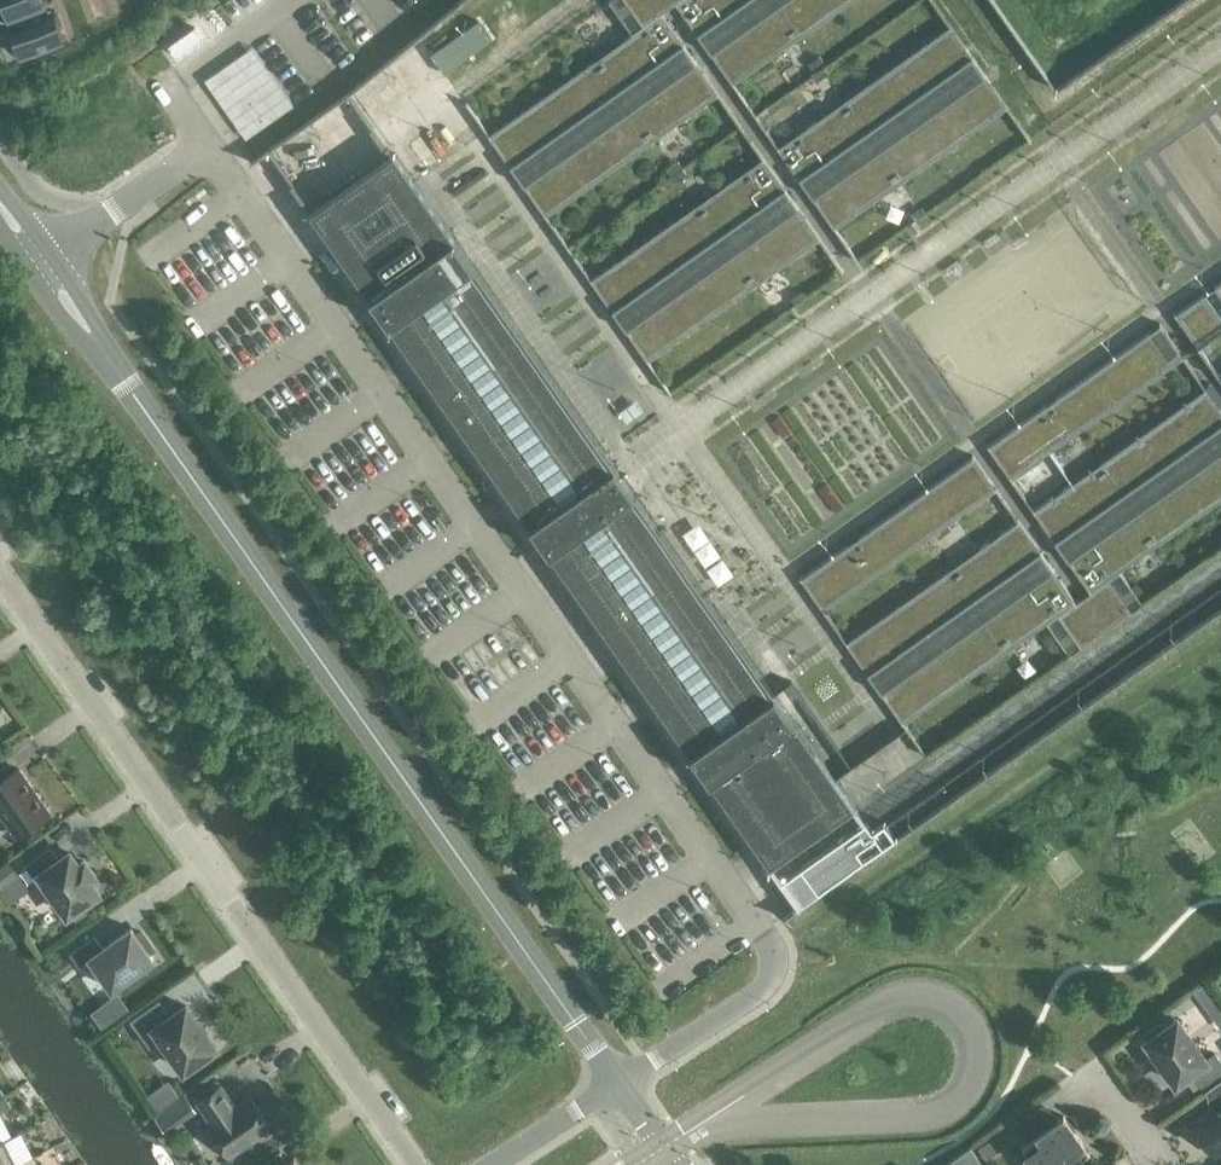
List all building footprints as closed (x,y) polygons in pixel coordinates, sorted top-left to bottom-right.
[(7,16),(1,18),(2,20),(47,4),(46,0),(1,0),(7,16)] [(89,4),(92,12),(100,6),(108,1),(107,0),(95,0),(89,4)] [(609,1),(632,34),(621,42),(595,60),(489,135),(545,216),(719,94),(662,13),(676,3),(733,84),(852,0),(610,0),(609,1)] [(108,1),(100,6),(108,18),(117,14),(108,1)] [(100,6),(92,12),(96,22),(108,18),(100,6)] [(56,14),(11,30),(16,45),(21,43),(25,54),(65,39),(56,14)] [(479,21),(431,56),(444,75),(492,40),(479,21)] [(1008,107),(951,25),(778,148),(835,229),(1008,107)] [(182,38),(190,50),(203,41),(195,29),(182,38)] [(176,60),(190,50),(182,38),(167,48),(176,60)] [(394,152),(309,212),(770,867),(798,907),(883,847),(855,806),(836,780),(415,181),(394,152)] [(821,239),(764,157),(590,279),(648,361),(821,239)] [(1177,314),(1176,313),(1175,313),(1176,316),(1198,347),(1220,330),(1220,282),(1177,314)] [(987,445),(1011,479),(1184,357),(1161,323),(1159,324),(1160,325),(989,446),(988,445),(987,445)] [(1206,388),(1034,510),(1090,591),(1076,601),(1019,520),(846,642),(903,723),(1011,647),(1047,622),(1070,655),(1143,604),(1120,571),(1220,499),(1220,409),(1206,388)] [(801,577),(800,577),(823,611),(997,488),(973,455),(972,456),(973,457),(802,578),(801,577)] [(20,769),(0,783),(0,811),(17,836),(50,812),(20,769)] [(59,860),(50,848),(27,865),(37,879),(41,875),(68,913),(98,892),(89,880),(95,876),(85,861),(79,865),(70,853),(59,860)] [(0,871),(0,891),(19,877),(10,864),(0,871)] [(137,935),(132,928),(103,948),(95,936),(70,953),(79,966),(91,958),(112,988),(125,979),(129,984),(145,972),(142,967),(154,959),(149,952),(153,948),(142,932),(137,935)] [(1217,993),(1207,980),(1194,989),(1204,1003),(1217,993)] [(158,997),(129,1017),(150,1046),(162,1038),(184,1069),(214,1048),(216,1047),(215,1046),(204,1031),(205,1031),(203,1029),(199,1023),(198,1021),(198,1022),(187,1007),(188,1007),(186,1005),(185,1006),(171,1016),(158,997)] [(1177,1020),(1164,1029),(1159,1023),(1145,1033),(1149,1039),(1147,1041),(1159,1057),(1158,1057),(1159,1059),(1160,1058),(1165,1065),(1164,1065),(1165,1067),(1165,1066),(1176,1082),(1192,1071),(1202,1086),(1220,1072),(1220,1061),(1215,1053),(1206,1060),(1177,1020)] [(1216,1105),(1192,1122),(1215,1155),(1220,1150),(1220,1081),(1206,1092),(1216,1105)] [(237,1107),(221,1085),(198,1102),(213,1124),(209,1126),(230,1156),(272,1127),(251,1097),(237,1107)] [(185,1093),(155,1114),(167,1131),(196,1110),(185,1093)] [(7,1100),(0,1103),(0,1115),(12,1110),(7,1100)] [(1037,1164),(1074,1164),(1082,1160),(1081,1158),(1081,1159),(1073,1148),(1081,1143),(1083,1142),(1064,1116),(1055,1122),(1044,1106),(1019,1124),(1030,1140),(1022,1145),(1037,1164)] [(0,1141),(0,1164),(17,1164),(4,1139),(0,1141)] [(196,1140),(191,1144),(196,1152),(202,1148),(196,1140)] [(978,1147),(986,1159),(994,1154),(986,1142),(978,1147)] [(945,1164),(982,1164),(983,1164),(971,1146),(945,1164)] [(261,1164),(299,1164),(294,1159),(289,1163),(281,1151),(261,1164)]
